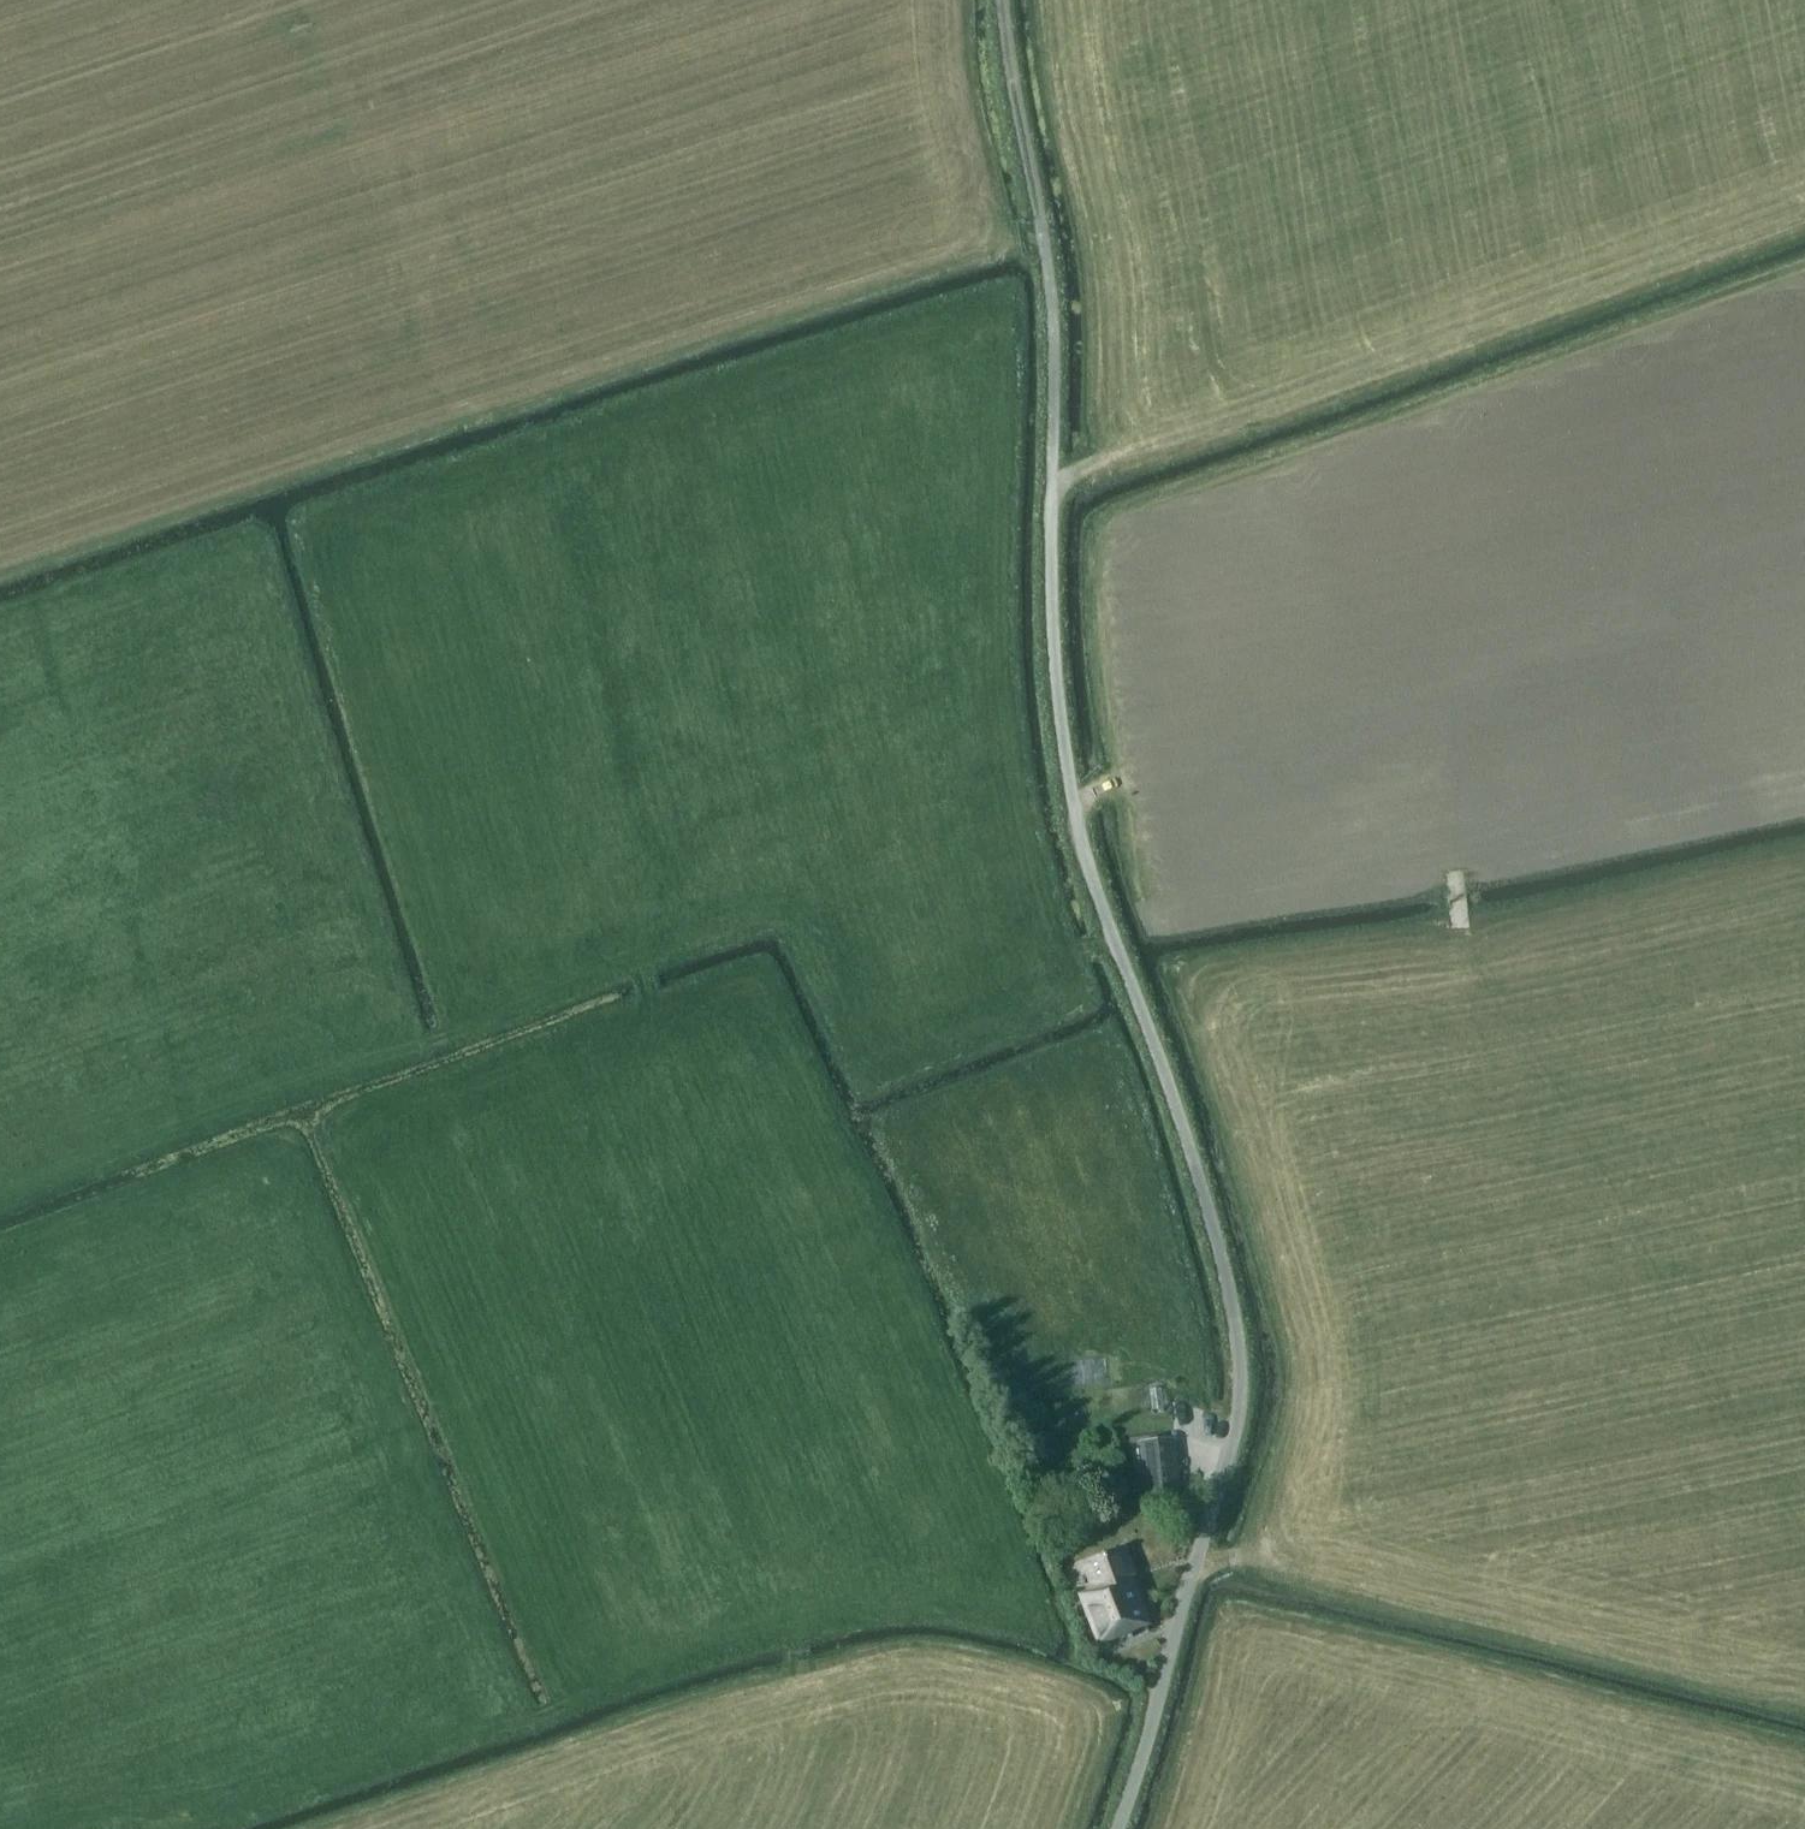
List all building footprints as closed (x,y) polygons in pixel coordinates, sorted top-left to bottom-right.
[(1174,1439),(1140,1442),(1144,1473),(1177,1470),(1174,1439)] [(1078,1593),(1101,1642),(1148,1620),(1127,1573),(1131,1571),(1119,1545),(1081,1563),(1092,1587),(1078,1593)]
